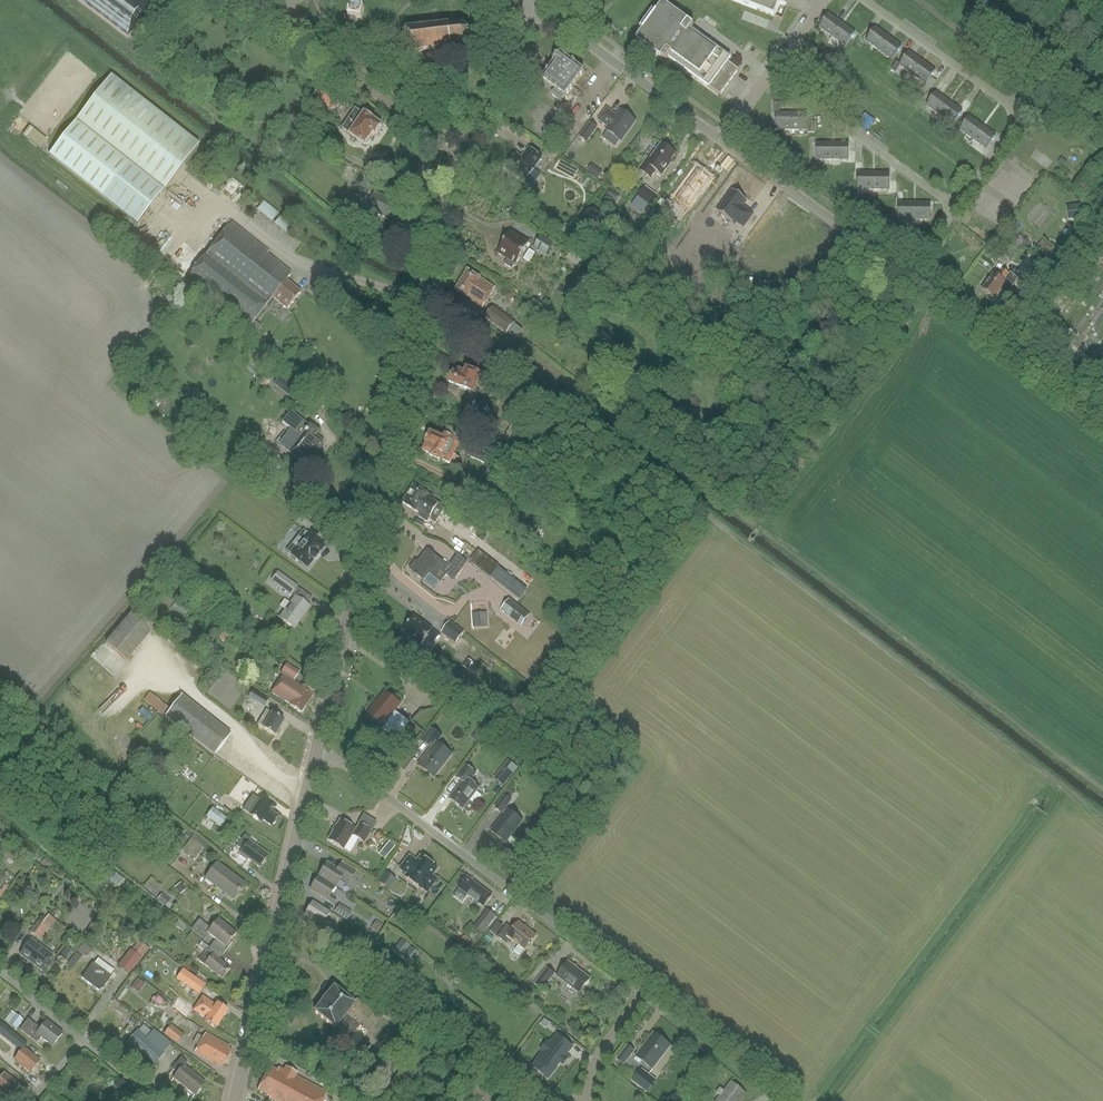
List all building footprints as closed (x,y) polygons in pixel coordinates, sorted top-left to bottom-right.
[(152,0),(77,0),(129,39),(156,3),(152,0)] [(785,20),(791,4),(783,1),(784,0),(733,0),(785,20)] [(696,26),(666,4),(659,12),(658,12),(655,10),(642,28),(645,30),(645,31),(645,32),(639,40),(668,61),(671,58),(722,95),(741,70),(691,33),(696,26)] [(362,21),(364,7),(351,5),(349,19),(362,21)] [(829,14),(819,28),(832,37),(841,25),(837,22),(838,21),(829,14)] [(473,44),(475,41),(471,38),(471,33),(473,31),(472,30),(469,31),(464,28),(465,25),(462,24),(461,27),(452,27),(451,23),(448,23),(448,27),(437,28),(437,24),(434,25),(434,28),(421,29),(421,26),(418,26),(418,30),(409,31),(404,26),(402,28),(406,33),(406,35),(392,36),(394,50),(408,49),(408,54),(405,57),(407,59),(412,54),(449,50),(449,53),(452,52),(452,46),(459,46),(459,48),(461,48),(461,46),(465,46),(468,49),(470,47),(468,46),(472,43),(473,44)] [(841,25),(832,37),(845,47),(855,33),(846,27),(845,28),(841,25)] [(876,28),(866,41),(879,51),(888,38),(884,36),(885,35),(876,28)] [(888,38),(879,51),(892,60),(902,47),(893,40),(892,41),(888,38)] [(900,64),(899,66),(900,66),(912,75),(922,63),(918,60),(918,59),(909,52),(900,64)] [(554,62),(541,78),(556,89),(551,95),(560,101),(583,71),(575,66),(576,65),(570,61),(559,54),(557,56),(556,56),(552,60),(554,62)] [(899,66),(900,64),(897,61),(891,69),(895,72),(900,66),(899,66)] [(922,63),(912,75),(925,85),(931,77),(935,71),(926,65),(925,65),(922,63)] [(76,121),(164,189),(198,146),(110,77),(76,121)] [(930,90),(936,81),(931,77),(925,85),(925,87),(930,90)] [(323,84),(314,95),(334,111),(343,99),(323,84)] [(930,101),(927,106),(940,115),(949,103),(945,100),(946,99),(936,92),(932,98),(930,101)] [(971,104),(965,100),(959,109),(963,112),(964,113),(971,104)] [(775,102),(775,113),(778,113),(777,130),(794,131),(794,114),(782,114),(782,102),(775,102)] [(949,103),(940,115),(953,125),(963,112),(959,109),(953,105),(953,106),(949,103)] [(376,135),(382,126),(357,108),(342,130),(365,146),(366,144),(369,144),(371,141),(370,139),(374,134),(376,135)] [(607,108),(599,119),(609,127),(606,130),(620,140),(635,120),(621,110),(617,116),(607,108)] [(794,114),(794,131),(809,131),(809,132),(816,132),(816,121),(810,121),(810,114),(794,114)] [(970,117),(960,130),(973,140),(982,127),(978,125),(979,124),(970,117)] [(137,224),(164,190),(164,189),(76,121),(49,155),(137,224)] [(599,128),(592,122),(581,137),(588,143),(599,128)] [(41,147),(47,139),(30,125),(24,133),(41,147)] [(982,127),(973,140),(986,150),(996,136),(987,129),(986,130),(982,127)] [(647,157),(638,169),(650,178),(655,171),(661,175),(668,166),(667,165),(675,154),(673,152),(674,150),(674,149),(670,146),(668,146),(667,147),(661,143),(650,159),(647,157)] [(814,149),(814,156),(818,156),(818,160),(834,161),(835,144),(818,144),(818,149),(814,149)] [(835,144),(834,161),(851,161),(851,162),(857,162),(857,150),(851,150),(851,144),(835,144)] [(521,158),(516,154),(505,168),(524,183),(535,168),(534,168),(541,158),(528,148),(521,158)] [(875,191),(876,174),(863,174),(864,162),(857,162),(857,174),(859,174),(859,190),(875,191)] [(363,169),(353,187),(365,193),(374,175),(363,169)] [(705,180),(692,170),(672,197),(686,207),(705,180)] [(898,193),(898,192),(898,182),(892,182),(892,174),(876,174),(875,191),(892,191),(892,193),(898,193)] [(645,212),(657,196),(645,187),(633,204),(645,212)] [(747,201),(733,191),(717,212),(732,222),(733,220),(744,228),(753,215),(743,207),(747,201)] [(916,221),(916,204),(905,204),(905,192),(898,192),(898,193),(898,203),(900,203),(900,220),(916,221)] [(415,224),(419,216),(400,208),(401,205),(375,193),(367,210),(393,222),(388,231),(408,240),(412,232),(413,232),(416,226),(415,224)] [(258,209),(272,220),(279,212),(264,200),(258,209)] [(916,204),(916,221),(933,221),(933,204),(916,204)] [(276,222),(286,231),(293,222),(283,213),(276,222)] [(185,282),(181,287),(197,301),(202,295),(248,331),(272,299),(286,310),(301,292),(287,281),(291,275),(275,262),(277,259),(231,223),(185,282)] [(511,232),(497,254),(507,260),(504,265),(512,270),(515,265),(516,266),(529,244),(511,232)] [(548,256),(554,245),(541,237),(534,248),(548,256)] [(167,260),(175,248),(165,241),(156,253),(167,260)] [(996,274),(985,290),(997,299),(1002,293),(1006,296),(1018,280),(1006,270),(1000,277),(996,274)] [(481,309),(494,289),(468,272),(455,292),(481,309)] [(1022,309),(1039,286),(1031,281),(1015,303),(1022,309)] [(505,335),(513,324),(493,308),(485,319),(505,335)] [(471,371),(466,369),(464,370),(463,372),(461,373),(458,372),(457,375),(453,374),(449,384),(451,385),(448,393),(458,397),(461,389),(475,395),(477,389),(484,392),(486,388),(498,393),(501,385),(488,380),(488,378),(471,371)] [(313,404),(292,388),(288,394),(308,410),(313,404)] [(317,450),(324,442),(315,436),(318,432),(290,410),(281,421),(300,436),(289,451),(306,464),(313,455),(316,457),(319,453),(317,450)] [(455,466),(459,458),(454,456),(460,441),(434,430),(432,434),(430,433),(426,443),(427,443),(423,452),(431,455),(430,457),(440,462),(440,460),(455,466)] [(470,447),(466,455),(484,464),(488,455),(470,447)] [(491,480),(498,487),(509,477),(503,470),(491,480)] [(427,521),(438,503),(432,499),(434,497),(413,484),(402,501),(420,512),(417,516),(427,521)] [(292,544),(287,551),(292,555),(291,556),(307,568),(313,561),(314,561),(319,555),(319,554),(324,546),(303,530),(299,535),(304,539),(297,548),(292,544)] [(457,554),(451,561),(448,566),(427,549),(417,562),(415,560),(409,568),(423,579),(428,572),(440,580),(445,574),(453,580),(467,562),(457,554)] [(478,550),(470,561),(490,577),(499,567),(478,550)] [(307,604),(312,596),(277,571),(271,580),(294,596),(279,617),(295,628),(310,607),(307,604)] [(508,599),(499,609),(520,626),(528,615),(508,599)] [(488,626),(488,612),(473,612),(473,626),(488,626)] [(130,613),(105,641),(126,660),(151,632),(130,613)] [(432,642),(438,635),(413,617),(403,631),(420,644),(425,637),(432,642)] [(463,631),(449,620),(441,632),(455,642),(463,631)] [(475,664),(469,659),(463,667),(470,671),(475,664)] [(282,674),(271,693),(290,705),(289,706),(301,714),(314,693),(302,685),(301,686),(294,681),(300,673),(286,664),(281,673),(282,674)] [(254,689),(248,697),(264,707),(269,698),(254,689)] [(381,728),(400,704),(385,691),(365,716),(381,728)] [(150,693),(145,701),(164,716),(170,708),(150,693)] [(182,695),(166,715),(214,753),(230,733),(182,695)] [(280,728),(285,720),(267,709),(257,725),(275,736),(277,732),(279,733),(281,729),(280,728)] [(394,720),(405,726),(408,721),(397,714),(394,720)] [(433,777),(450,755),(436,744),(442,737),(431,728),(421,741),(430,748),(417,765),(433,777)] [(462,782),(449,799),(462,809),(463,808),(468,812),(470,812),(474,807),(474,805),(469,801),(479,788),(470,781),(476,774),(465,766),(456,777),(462,782)] [(495,778),(505,785),(512,776),(502,769),(495,778)] [(272,826),(278,816),(269,810),(271,807),(253,795),(243,809),(261,822),(263,820),(272,826)] [(505,814),(492,832),(506,843),(523,821),(509,810),(508,811),(505,809),(512,800),(505,795),(495,808),(502,813),(503,812),(505,814)] [(231,812),(236,805),(227,799),(222,805),(231,812)] [(228,819),(213,808),(207,817),(221,828),(228,819)] [(339,819),(327,839),(342,849),(351,835),(363,842),(370,831),(359,823),(355,829),(339,819)] [(244,834),(237,844),(242,848),(240,851),(241,852),(240,854),(246,859),(248,857),(260,866),(268,855),(249,841),(251,838),(244,834)] [(209,847),(194,835),(183,851),(195,860),(204,848),(207,850),(209,847)] [(385,859),(396,845),(390,841),(379,854),(385,859)] [(417,861),(409,856),(399,870),(406,875),(405,877),(409,880),(408,881),(422,891),(422,890),(428,894),(438,880),(433,876),(438,870),(420,856),(417,861)] [(233,898),(244,883),(216,862),(205,877),(233,898)] [(317,877),(334,887),(338,881),(344,885),(345,883),(348,885),(357,872),(342,863),(336,871),(324,864),(317,877)] [(103,875),(107,877),(119,887),(125,880),(109,867),(106,871),(103,875)] [(330,894),(334,887),(317,877),(308,891),(331,905),(335,898),(330,894)] [(483,907),(491,897),(466,877),(460,885),(463,888),(461,890),(483,907)] [(9,886),(6,884),(1,891),(0,890),(0,898),(1,898),(9,886)] [(181,895),(186,890),(181,884),(176,888),(181,895)] [(174,907),(170,903),(171,902),(162,894),(158,900),(166,907),(165,909),(170,913),(174,907)] [(331,913),(313,901),(304,916),(328,930),(332,923),(327,920),(331,913)] [(352,912),(340,905),(335,913),(347,920),(352,912)] [(495,916),(485,909),(472,926),(481,933),(495,916)] [(49,915),(42,924),(50,929),(51,928),(56,921),(49,915)] [(199,920),(192,930),(204,940),(208,934),(215,939),(211,945),(223,954),(233,941),(230,939),(235,932),(218,918),(210,928),(199,920)] [(42,924),(38,921),(30,932),(41,940),(50,929),(42,924)] [(498,921),(491,931),(497,935),(504,925),(498,921)] [(523,950),(534,936),(517,923),(511,930),(505,925),(496,937),(505,944),(509,939),(523,950)] [(339,947),(343,941),(328,931),(324,937),(339,947)] [(26,934),(19,942),(23,946),(30,938),(26,934)] [(402,956),(410,946),(402,939),(394,950),(402,956)] [(32,941),(21,954),(42,970),(44,967),(47,970),(53,962),(52,962),(55,958),(32,941)] [(86,957),(92,950),(84,943),(78,950),(86,957)] [(149,951),(138,943),(125,959),(136,967),(149,951)] [(211,955),(204,964),(222,979),(231,969),(219,959),(223,954),(211,945),(206,951),(211,955)] [(66,959),(72,950),(67,946),(60,955),(66,959)] [(411,963),(419,953),(412,947),(403,957),(411,963)] [(114,971),(98,959),(94,964),(92,963),(81,978),(99,991),(100,992),(111,977),(110,977),(114,971)] [(578,993),(588,980),(566,963),(556,976),(578,993)] [(541,990),(553,974),(546,969),(534,985),(541,990)] [(193,977),(187,986),(200,995),(206,986),(193,977)] [(139,993),(145,984),(138,979),(131,988),(139,993)] [(358,1026),(369,1012),(354,1000),(352,1003),(332,988),(313,1012),(333,1028),(331,1032),(342,1040),(355,1023),(358,1026)] [(216,1029),(228,1011),(217,1004),(216,1005),(203,997),(193,1011),(206,1019),(205,1022),(216,1029)] [(180,998),(172,1008),(186,1018),(193,1008),(180,998)] [(23,1021),(12,1012),(5,1020),(16,1029),(23,1021)] [(28,1019),(20,1030),(37,1043),(42,1037),(52,1045),(63,1032),(47,1020),(40,1029),(28,1019)] [(0,1021),(0,1035),(20,1051),(24,1047),(24,1046),(27,1043),(0,1021)] [(184,1034),(171,1024),(164,1034),(176,1044),(184,1034)] [(154,1064),(169,1047),(159,1039),(155,1044),(139,1030),(129,1041),(154,1064)] [(223,1068),(232,1051),(229,1049),(231,1046),(206,1033),(204,1038),(198,1035),(194,1044),(199,1046),(195,1053),(223,1068)] [(652,1070),(670,1047),(653,1035),(636,1057),(652,1070)] [(544,1052),(536,1063),(551,1075),(568,1053),(565,1051),(569,1045),(557,1036),(550,1045),(548,1043),(542,1051),(544,1052)] [(636,1051),(628,1045),(617,1059),(625,1065),(636,1051)] [(13,1061),(30,1074),(41,1061),(24,1047),(20,1051),(13,1061)] [(181,1057),(172,1068),(177,1072),(171,1080),(193,1097),(205,1082),(183,1066),(186,1062),(181,1057)] [(264,1079),(305,1100),(323,1100),(327,1092),(297,1076),(298,1074),(286,1067),(284,1070),(280,1068),(278,1071),(271,1067),(264,1079)] [(641,1068),(633,1080),(648,1091),(657,1079),(641,1068)] [(4,1071),(1,1075),(3,1076),(0,1079),(0,1088),(11,1097),(21,1085),(4,1071)] [(406,1094),(415,1084),(399,1072),(391,1082),(406,1094)] [(258,1091),(270,1098),(269,1100),(271,1100),(305,1100),(264,1079),(258,1091)] [(745,1094),(730,1082),(715,1100),(740,1100),(745,1094)]
